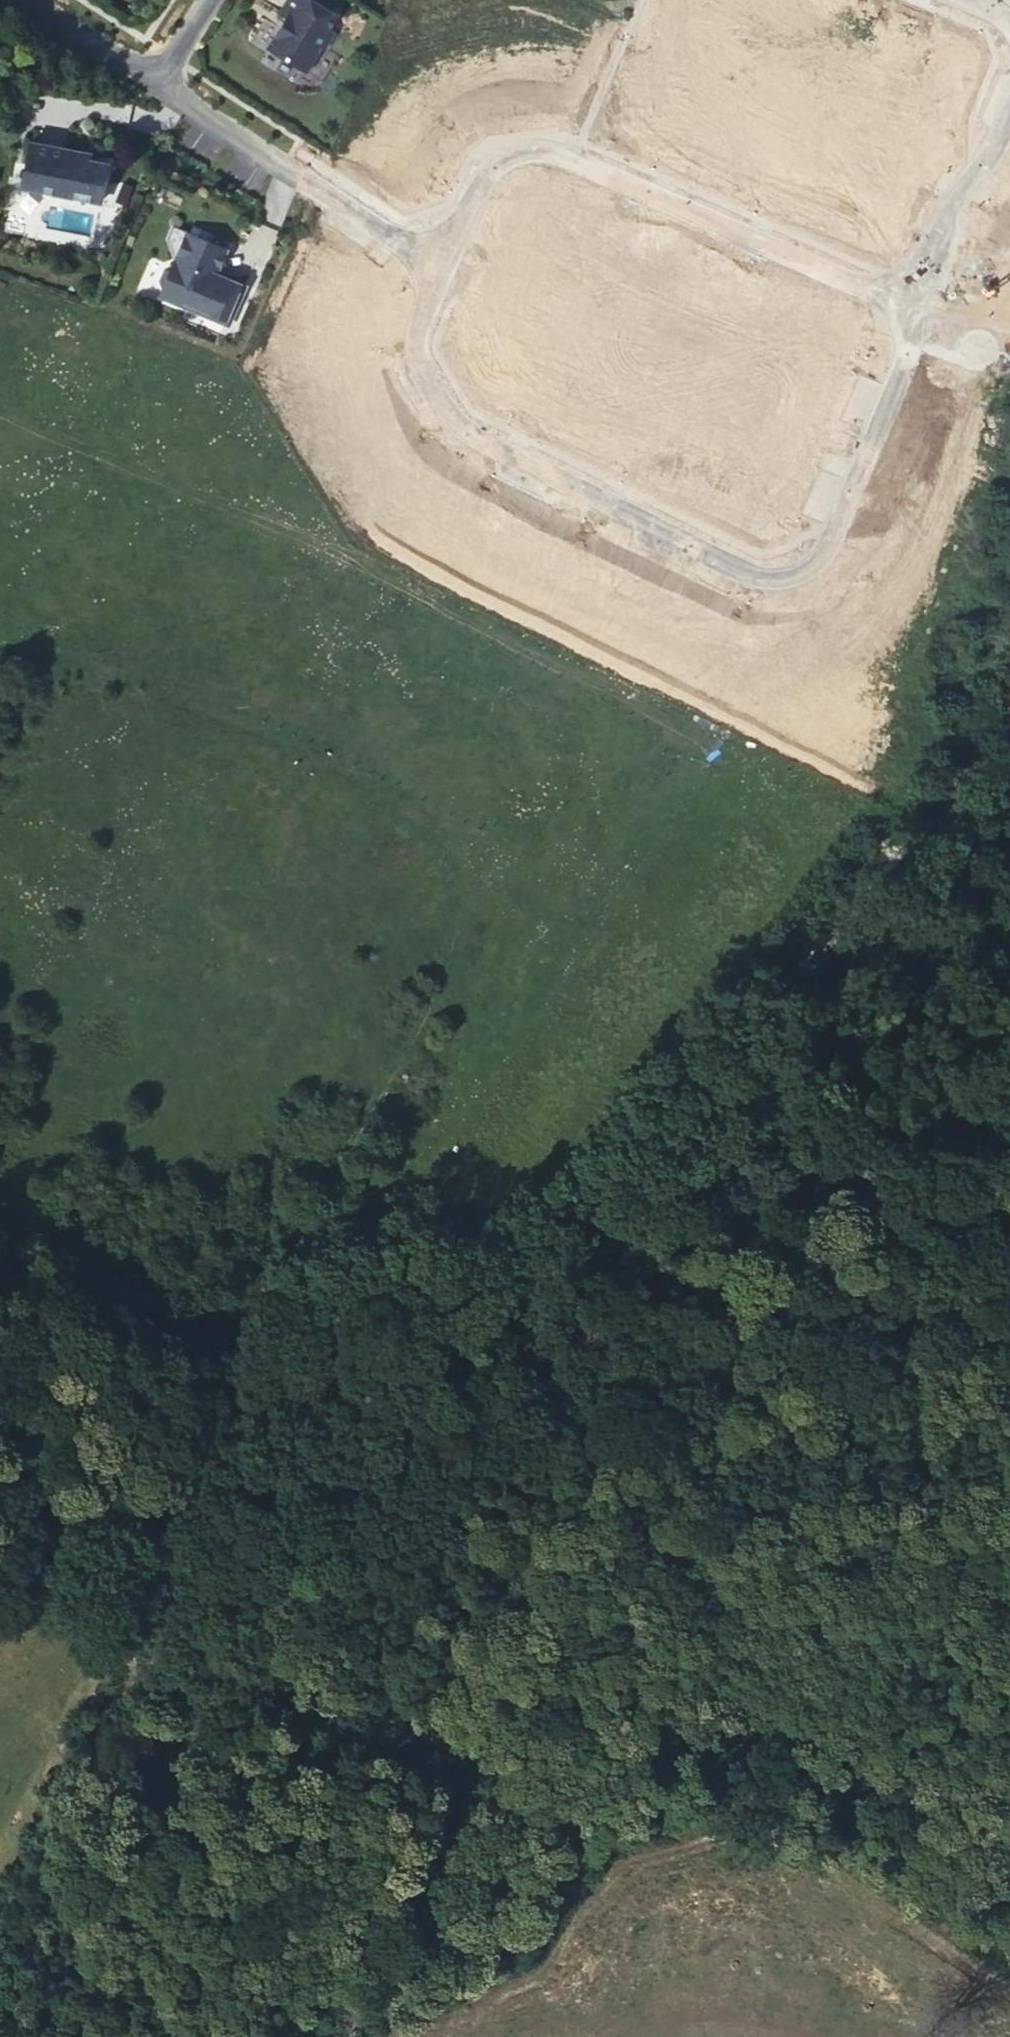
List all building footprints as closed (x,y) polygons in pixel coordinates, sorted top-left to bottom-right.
[(283,16),(279,22),(281,23),(279,27),(275,28),(264,46),(299,68),(312,48),(318,47),(328,31),(321,27),(331,12),(311,0),(284,0),(276,12),(283,16)] [(28,143),(20,189),(99,203),(106,162),(87,159),(75,157),(76,151),(28,143)] [(88,154),(76,151),(75,157),(87,159),(88,154)] [(157,293),(153,301),(220,330),(237,290),(213,280),(217,272),(211,269),(218,252),(165,230),(159,243),(169,263),(166,271),(159,273),(154,286),(157,293)] [(241,282),(217,272),(213,280),(237,290),(241,282)]
